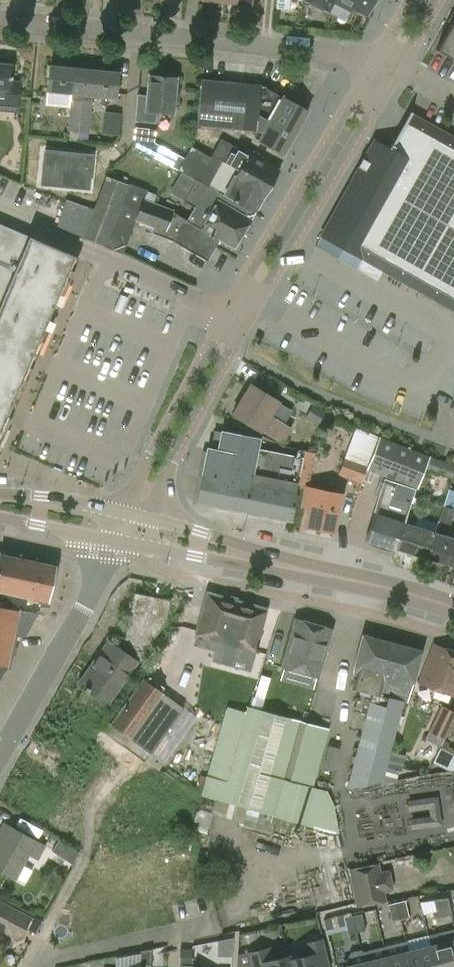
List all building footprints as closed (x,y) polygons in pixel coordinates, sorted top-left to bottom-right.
[(275,8),(287,9),(288,0),(276,0),(275,8)] [(327,11),(332,0),(352,10),(354,7),(366,13),(373,0),(306,0),(327,11)] [(451,23),(436,50),(453,61),(453,24),(451,23)] [(18,104),(20,82),(10,81),(12,65),(6,64),(7,62),(0,61),(0,102),(18,104)] [(84,69),(49,66),(45,106),(70,108),(68,131),(78,132),(82,95),(84,69)] [(88,133),(91,102),(92,96),(116,98),(119,73),(84,69),(82,95),(78,132),(88,133)] [(149,76),(148,95),(137,94),(135,121),(155,123),(156,112),(172,114),(176,78),(149,76)] [(266,86),(201,80),(197,125),(215,129),(237,140),(239,130),(256,132),(261,134),(257,140),(283,155),(308,110),(283,96),(265,88),(266,86)] [(103,111),(101,133),(118,134),(120,112),(103,111)] [(374,140),(320,236),(453,310),(453,138),(411,114),(412,112),(410,111),(389,149),(374,140)] [(149,128),(135,126),(132,146),(154,158),(159,146),(155,143),(156,130),(149,129),(149,128)] [(239,148),(221,138),(210,157),(191,146),(178,170),(196,180),(195,182),(254,212),(255,212),(278,171),(248,154),(247,155),(242,152),(238,150),(239,148)] [(44,151),(41,184),(88,189),(91,155),(44,151)] [(18,182),(0,175),(0,195),(12,200),(18,182)] [(220,239),(234,247),(254,212),(195,182),(184,201),(194,207),(187,220),(172,212),(173,211),(153,203),(156,195),(106,177),(94,211),(66,201),(56,229),(99,245),(122,253),(135,220),(154,227),(151,232),(171,240),(207,261),(220,239)] [(79,258),(67,252),(0,224),(0,443),(79,258)] [(278,401),(277,400),(280,395),(265,386),(262,391),(250,384),(232,414),(260,431),(260,430),(281,443),(291,427),(270,415),(278,401)] [(305,419),(322,428),(331,414),(313,404),(311,408),(305,419)] [(255,449),(257,439),(222,432),(218,451),(207,449),(202,476),(202,475),(196,502),(289,520),(302,458),(255,449)] [(366,469),(417,488),(430,457),(379,437),(366,469)] [(431,457),(427,467),(452,476),(453,470),(453,465),(431,457)] [(344,458),(338,476),(361,483),(367,465),(344,458)] [(384,480),(366,540),(393,548),(400,523),(405,523),(408,514),(416,490),(384,480)] [(305,527),(333,533),(341,494),(306,487),(302,506),(309,507),(305,527)] [(442,506),(437,521),(449,525),(453,510),(442,506)] [(400,523),(393,548),(426,558),(433,533),(432,532),(435,523),(408,514),(405,523),(400,523)] [(433,533),(426,558),(427,559),(427,558),(453,566),(453,539),(433,533)] [(6,667),(13,635),(23,637),(36,614),(40,599),(47,601),(54,570),(51,565),(0,554),(0,677),(6,667)] [(136,591),(130,615),(149,620),(155,596),(136,591)] [(213,655),(221,657),(225,643),(255,651),(266,611),(208,595),(197,635),(216,641),(213,655)] [(294,623),(282,666),(300,672),(318,677),(330,637),(332,629),(313,624),(295,619),(294,621),(294,623)] [(371,693),(347,784),(358,783),(382,682),(381,681),(391,644),(363,637),(352,677),(354,677),(351,687),(371,693)] [(75,681),(105,703),(138,660),(108,638),(75,681)] [(406,702),(419,652),(391,644),(381,681),(382,682),(358,783),(381,783),(382,781),(390,751),(403,701),(406,702)] [(453,695),(453,652),(434,644),(420,682),(453,695)] [(109,725),(142,748),(138,754),(146,759),(182,708),(143,679),(109,725)] [(226,707),(201,796),(193,829),(206,832),(216,800),(243,808),(241,812),(240,820),(243,826),(270,834),(273,821),(303,830),(305,824),(313,827),(318,852),(343,846),(334,802),(336,794),(311,787),(336,697),(299,687),(290,718),(267,712),(250,708),(246,707),(245,713),(226,707)] [(445,740),(453,720),(453,712),(442,706),(430,733),(445,740)] [(433,763),(453,772),(453,750),(448,747),(450,743),(444,741),(433,763)] [(323,769),(334,772),(340,748),(329,746),(323,769)] [(404,755),(390,751),(382,781),(382,782),(395,779),(398,770),(400,771),(404,755)] [(408,789),(409,809),(434,807),(433,787),(408,789)] [(15,879),(28,854),(37,859),(44,846),(3,823),(0,830),(0,839),(0,871),(15,879)] [(72,865),(79,853),(60,840),(52,852),(72,865)] [(356,907),(387,902),(380,863),(349,869),(356,907)] [(450,889),(421,896),(422,900),(447,894),(450,907),(453,906),(450,889)] [(451,914),(448,898),(434,900),(439,918),(451,914)] [(405,901),(396,903),(400,919),(409,917),(405,901)] [(1,930),(19,940),(30,919),(0,902),(0,932),(1,930)] [(393,921),(400,919),(396,903),(389,905),(393,921)] [(362,914),(353,916),(357,933),(366,931),(362,914)] [(349,935),(357,933),(353,916),(345,918),(349,935)] [(430,946),(435,966),(453,966),(453,948),(453,942),(453,929),(440,932),(440,933),(428,936),(430,946)] [(3,934),(0,932),(0,954),(2,954),(9,941),(3,934)] [(218,941),(217,956),(231,957),(232,938),(218,941)] [(313,956),(288,962),(289,966),(328,966),(321,940),(309,943),(313,956)] [(388,966),(412,966),(408,952),(405,941),(383,946),(388,966)] [(365,966),(388,966),(383,946),(361,952),(365,966)] [(430,946),(408,952),(412,966),(435,966),(430,946)] [(140,966),(150,966),(150,964),(151,949),(140,948),(139,964),(140,964),(140,966)] [(193,951),(181,950),(181,965),(192,965),(193,951)] [(361,952),(361,950),(351,953),(353,965),(344,966),(365,966),(361,952)] [(288,962),(287,958),(262,964),(259,952),(247,955),(250,966),(289,966),(288,962)]
